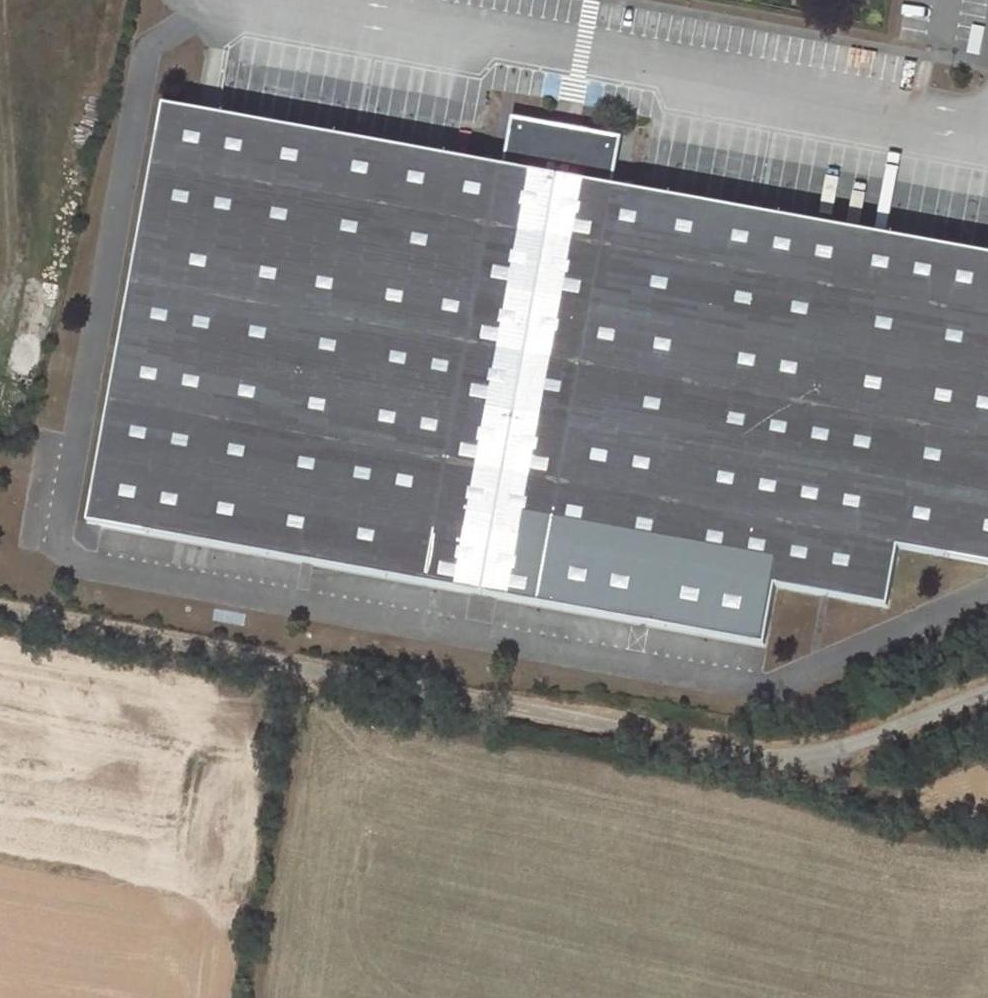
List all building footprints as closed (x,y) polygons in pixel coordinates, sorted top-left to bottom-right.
[(618,189),(626,140),(516,120),(507,168),(165,106),(89,523),(771,646),(782,587),(895,607),(906,548),(987,563),(987,255),(618,189)]
